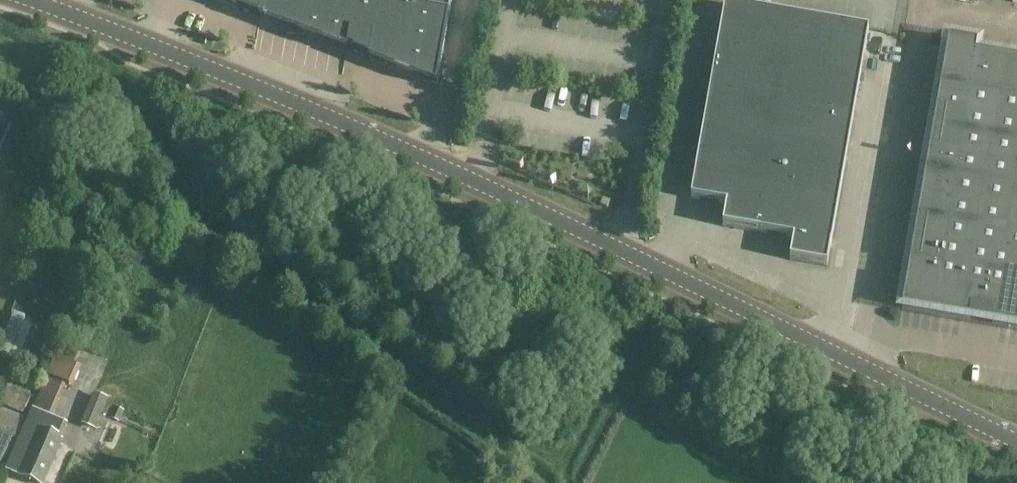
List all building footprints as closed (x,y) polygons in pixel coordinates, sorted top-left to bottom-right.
[(238,12),(238,10),(259,17),(258,19),(348,54),(349,52),(369,60),(369,61),(437,87),(437,86),(449,17),(452,0),(208,0),(238,12)] [(869,31),(725,5),(691,199),(727,205),(723,226),(794,239),(790,260),(828,267),(869,31)] [(949,39),(937,110),(946,112),(939,151),(930,150),(918,221),(927,222),(920,262),(911,260),(903,307),(970,319),(971,310),(994,314),(992,323),(1016,327),(1016,61),(976,54),(977,44),(949,39)] [(60,230),(47,233),(50,243),(62,240),(60,230)] [(80,288),(68,283),(65,289),(57,285),(54,292),(51,290),(42,309),(58,316),(52,329),(63,334),(70,319),(59,314),(69,292),(76,295),(80,288)] [(31,395),(9,385),(1,403),(23,413),(31,395)] [(108,404),(96,399),(85,426),(97,431),(108,404)] [(0,408),(0,461),(1,461),(12,437),(19,440),(28,419),(0,408)] [(35,415),(10,474),(32,482),(46,482),(69,429),(35,415)]
